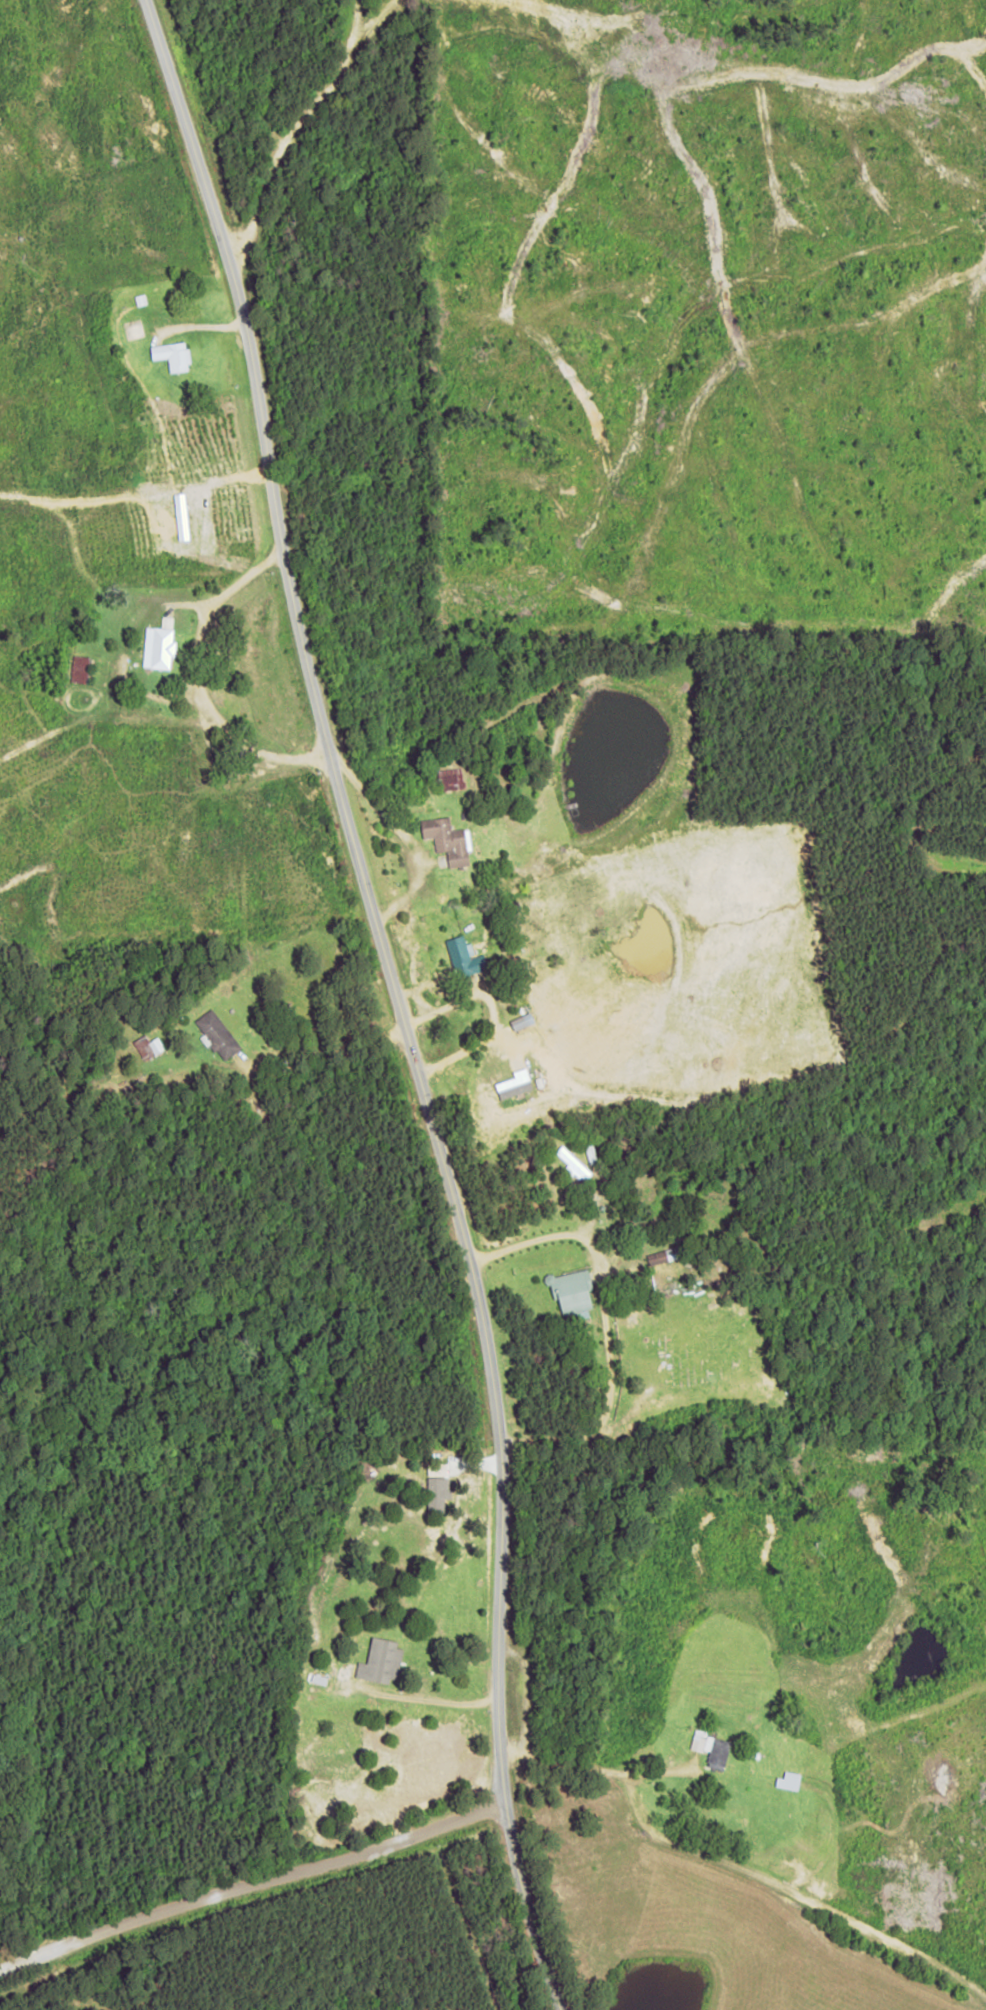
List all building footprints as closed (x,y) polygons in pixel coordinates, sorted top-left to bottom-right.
[(150,345),(151,359),(168,358),(169,372),(189,371),(187,342),(150,345)] [(145,627),(142,667),(169,669),(170,657),(172,657),(174,617),(161,616),(161,628),(145,627)] [(71,682),(86,683),(87,656),(72,655),(71,682)] [(440,777),(443,791),(464,787),(461,772),(440,777)] [(422,839),(433,838),(435,852),(447,851),(449,868),(469,866),(467,850),(471,850),(468,828),(450,830),(449,816),(420,820),(422,839)] [(483,970),(479,956),(474,957),(470,943),(465,944),(463,935),(447,940),(458,978),(483,970)] [(224,1061),(241,1048),(211,1008),(194,1021),(224,1061)] [(534,1037),(527,1015),(510,1020),(517,1042),(534,1037)] [(148,1042),(145,1036),(134,1041),(143,1060),(164,1050),(158,1037),(148,1042)] [(591,1172),(561,1146),(555,1153),(568,1164),(565,1168),(582,1183),(591,1172)] [(667,1251),(649,1254),(651,1264),(669,1261),(667,1251)] [(553,1277),(552,1274),(544,1276),(549,1299),(558,1297),(562,1316),(592,1309),(588,1291),(592,1290),(587,1269),(553,1277)] [(396,1640),(371,1636),(366,1663),(357,1661),(355,1676),(396,1683),(403,1648),(394,1647),(396,1640)] [(690,1748),(709,1753),(706,1765),(723,1770),(730,1741),(694,1732),(690,1748)] [(783,1778),(777,1777),(775,1786),(797,1790),(800,1774),(784,1770),(783,1778)]
